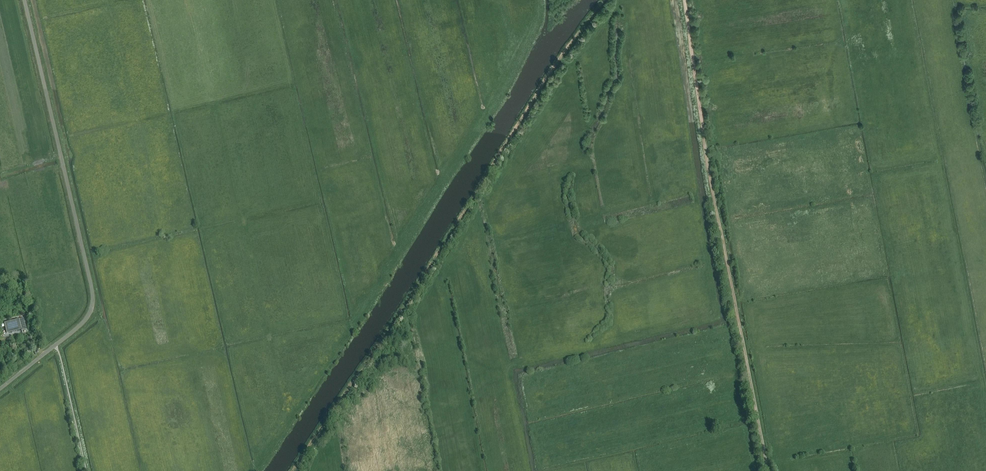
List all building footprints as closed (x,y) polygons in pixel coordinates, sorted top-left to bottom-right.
[(7,333),(21,329),(21,331),(26,330),(23,319),(24,319),(24,318),(4,323),(4,324),(7,333)]
